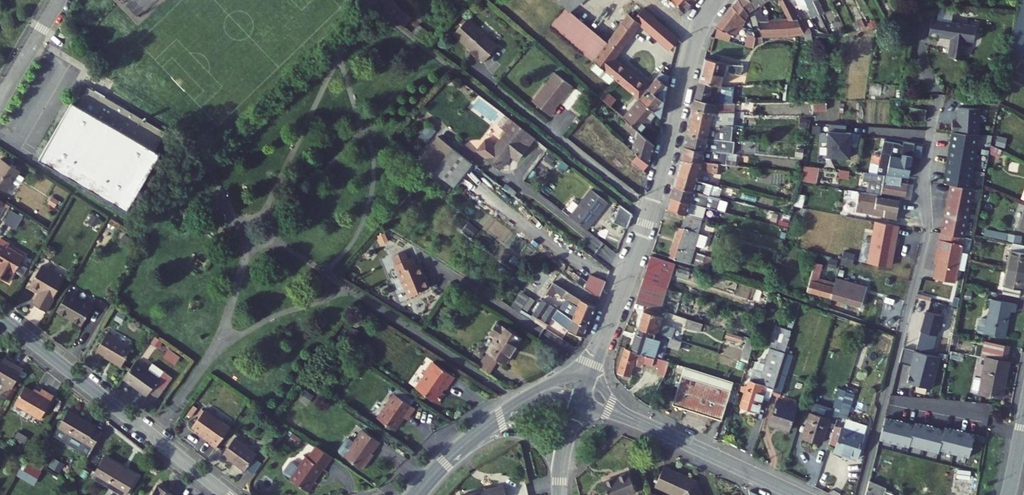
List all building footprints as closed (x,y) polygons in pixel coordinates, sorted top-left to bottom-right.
[(561,11),(575,0),(553,0),(561,11)] [(685,19),(689,12),(700,0),(669,0),(685,19)] [(749,0),(741,0),(739,3),(749,16),(755,12),(749,0)] [(755,12),(757,17),(761,27),(771,25),(770,20),(764,22),(760,9),(765,6),(762,0),(749,0),(755,12)] [(790,20),(771,25),(761,27),(765,41),(804,37),(787,2),(786,0),(780,0),(790,20)] [(787,2),(804,37),(812,36),(800,12),(796,2),(795,0),(786,0),(787,2)] [(796,2),(800,12),(808,9),(805,0),(795,0),(796,2)] [(808,9),(812,20),(819,18),(812,0),(805,0),(808,9)] [(1008,42),(1006,50),(1019,60),(1020,53),(1023,34),(1023,0),(1016,0),(1008,42)] [(749,16),(739,3),(718,31),(719,31),(733,37),(735,38),(749,16)] [(607,48),(579,25),(566,14),(550,30),(581,60),(583,58),(593,65),(601,55),(599,54),(601,53),(602,54),(607,48)] [(593,65),(616,84),(639,104),(658,119),(662,123),(671,82),(662,78),(649,94),(615,66),(641,32),(669,56),(678,44),(667,34),(644,14),(635,25),(628,20),(618,33),(617,32),(616,34),(617,35),(607,48),(602,54),(601,53),(599,54),(601,55),(593,65)] [(978,28),(933,21),(930,37),(952,40),(949,59),(964,61),(967,43),(975,44),(978,28)] [(498,51),(468,23),(453,37),(471,54),(469,57),(477,64),(479,62),(483,66),(498,51)] [(719,31),(717,41),(731,45),(733,37),(719,31)] [(756,52),(759,41),(748,41),(745,49),(756,52)] [(1019,60),(1006,50),(1004,60),(1014,67),(1019,60)] [(746,69),(706,63),(701,85),(723,90),(725,80),(728,81),(729,76),(744,79),(746,69)] [(571,92),(554,79),(530,108),(550,124),(556,117),(554,115),(571,92)] [(80,103),(75,100),(43,155),(132,207),(164,151),(159,148),(169,130),(101,90),(91,84),(80,103)] [(701,85),(697,102),(715,106),(719,107),(733,107),(733,90),(723,90),(701,85)] [(623,112),(606,96),(600,104),(617,119),(623,112)] [(715,106),(697,102),(694,112),(715,117),(731,121),(735,107),(733,107),(719,107),(715,106)] [(833,111),(835,103),(823,103),(821,104),(819,111),(833,111)] [(639,104),(623,123),(627,127),(641,139),(658,119),(639,104)] [(932,109),(917,105),(915,115),(930,118),(932,109)] [(948,130),(974,131),(976,107),(954,106),(953,119),(949,119),(948,130)] [(731,121),(715,117),(694,112),(692,124),(712,129),(719,131),(731,134),(735,122),(731,121)] [(508,122),(499,132),(503,136),(512,125),(508,122)] [(848,124),(830,123),(828,156),(851,157),(851,146),(850,146),(850,140),(852,140),(852,132),(847,131),(848,124)] [(719,131),(712,129),(692,124),(688,138),(723,146),(728,147),(729,145),(731,134),(719,131)] [(475,157),(499,176),(510,162),(517,168),(535,144),(512,125),(503,136),(506,138),(493,153),(484,146),(475,157)] [(634,143),(631,154),(648,170),(649,169),(655,150),(641,139),(627,127),(623,132),(634,143)] [(969,166),(974,132),(949,130),(945,162),(944,162),(942,178),(945,179),(967,180),(969,166)] [(686,149),(707,154),(724,158),(731,158),(734,145),(729,145),(728,147),(723,146),(688,138),(686,149)] [(916,142),(914,142),(904,140),(901,156),(896,155),(896,149),(894,149),(896,139),(888,138),(884,164),(890,165),(889,174),(904,175),(911,176),(916,142)] [(451,154),(440,146),(422,170),(431,177),(451,154)] [(995,161),(999,152),(987,147),(985,157),(995,161)] [(724,158),(707,154),(686,149),(683,162),(704,165),(716,166),(722,166),(724,158)] [(472,170),(452,155),(451,154),(431,177),(434,178),(454,194),(472,170)] [(643,176),(648,170),(631,154),(631,155),(626,161),(636,170),(631,176),(643,187),(646,178),(643,176)] [(704,165),(683,162),(679,177),(700,183),(703,172),(723,175),(724,167),(722,166),(716,166),(704,165)] [(15,177),(0,168),(0,198),(2,199),(6,192),(10,194),(14,193),(18,186),(12,182),(15,177)] [(816,185),(819,169),(806,168),(802,182),(816,185)] [(886,174),(866,172),(864,179),(871,180),(869,189),(882,191),(886,174)] [(882,191),(882,192),(905,196),(909,184),(902,183),(904,175),(889,174),(886,174),(882,191)] [(700,183),(679,177),(676,188),(712,199),(712,197),(719,199),(721,189),(700,183)] [(964,200),(967,180),(945,179),(943,189),(944,189),(943,197),(964,200)] [(712,199),(676,188),(672,200),(708,210),(710,205),(719,207),(721,200),(719,199),(712,197),(712,199)] [(865,210),(865,211),(873,213),(877,195),(877,194),(868,193),(849,190),(848,196),(860,199),(858,208),(865,210)] [(896,217),(900,200),(877,195),(873,213),(896,217)] [(586,238),(608,210),(592,197),(569,225),(586,238)] [(799,197),(796,208),(803,209),(806,199),(799,197)] [(962,216),(964,200),(943,197),(941,205),(940,205),(939,213),(962,216)] [(682,214),(694,217),(697,218),(714,223),(717,212),(708,210),(672,200),(671,211),(682,214)] [(4,224),(16,230),(22,217),(10,211),(4,224)] [(632,222),(619,211),(612,221),(627,234),(632,222)] [(960,233),(962,216),(939,213),(938,221),(939,221),(938,230),(959,233),(960,233)] [(694,217),(682,214),(670,256),(686,261),(691,246),(699,249),(702,237),(693,234),(697,218),(694,217)] [(899,223),(875,220),(869,262),(890,265),(893,244),(895,244),(899,223)] [(933,248),(936,249),(932,274),(952,277),(959,233),(938,230),(936,229),(933,248)] [(984,230),(982,238),(1010,243),(1018,244),(1019,237),(984,230)] [(0,237),(0,277),(9,282),(23,256),(6,247),(9,242),(0,237)] [(1010,243),(1005,268),(1023,272),(1023,253),(1023,252),(1023,246),(1018,244),(1010,243)] [(844,252),(841,263),(852,266),(855,255),(844,252)] [(653,255),(652,258),(648,269),(673,277),(678,266),(679,263),(653,255)] [(702,266),(704,259),(698,257),(696,264),(702,266)] [(816,261),(808,291),(831,297),(834,285),(820,281),(825,263),(816,261)] [(415,271),(412,263),(395,270),(408,303),(428,295),(418,270),(415,271)] [(35,293),(29,304),(45,313),(63,281),(37,266),(25,287),(35,293)] [(1005,268),(999,294),(1017,296),(1018,287),(1021,287),(1023,275),(1023,272),(1005,268)] [(642,282),(668,290),(673,277),(648,269),(642,282)] [(597,305),(605,287),(591,280),(584,295),(597,305)] [(834,285),(831,297),(861,306),(866,287),(852,283),(851,286),(835,281),(834,285)] [(660,311),(668,290),(642,282),(634,304),(660,311)] [(556,298),(577,312),(572,326),(585,332),(595,311),(576,304),(553,288),(545,300),(551,305),(556,298)] [(67,294),(57,313),(82,326),(93,308),(67,294)] [(1014,303),(989,299),(984,320),(979,319),(977,320),(975,331),(976,333),(1002,338),(1007,311),(1012,312),(1014,303)] [(559,317),(541,305),(532,319),(539,324),(535,330),(546,336),(551,328),(559,317)] [(916,336),(929,339),(935,313),(921,309),(914,335),(916,336)] [(662,317),(641,311),(636,329),(657,335),(670,339),(673,328),(660,324),(662,317)] [(585,332),(572,326),(559,317),(551,328),(555,330),(564,335),(580,342),(585,332)] [(698,323),(681,318),(680,325),(695,329),(698,323)] [(755,368),(751,379),(742,406),(758,412),(763,396),(771,398),(773,391),(786,351),(792,333),(779,328),(774,345),(771,344),(763,370),(755,368)] [(657,335),(636,329),(630,350),(651,356),(657,335)] [(510,376),(527,350),(503,335),(496,346),(503,350),(493,364),(510,376)] [(916,336),(914,335),(912,344),(927,348),(929,339),(916,336)] [(103,365),(106,360),(124,370),(135,351),(109,336),(94,360),(103,365)] [(938,352),(901,344),(898,359),(910,361),(907,379),(930,384),(938,352)] [(630,350),(622,347),(614,373),(627,374),(631,362),(641,365),(643,362),(657,366),(656,371),(663,376),(667,360),(651,356),(630,350)] [(168,349),(163,358),(175,366),(180,357),(168,349)] [(981,376),(973,375),(969,393),(1000,398),(1006,363),(1002,363),(1003,354),(982,350),(980,359),(984,360),(981,376)] [(781,394),(794,355),(786,351),(773,391),(781,394)] [(446,390),(455,378),(433,362),(426,373),(425,376),(416,389),(437,404),(444,394),(441,391),(443,388),(446,390)] [(125,380),(150,396),(161,378),(136,363),(125,380)] [(10,392),(21,372),(13,368),(12,370),(0,364),(0,386),(10,392)] [(734,383),(684,367),(672,406),(722,422),(728,401),(731,393),(734,383)] [(26,385),(15,404),(40,419),(56,394),(43,386),(40,392),(26,385)] [(845,395),(838,393),(831,417),(838,420),(841,408),(845,395)] [(393,397),(380,418),(397,429),(406,416),(410,418),(415,411),(393,397)] [(796,407),(777,400),(771,420),(779,423),(778,426),(788,430),(796,407)] [(850,411),(841,408),(838,420),(846,423),(850,411)] [(211,444),(219,448),(232,428),(206,410),(195,428),(214,440),(211,444)] [(831,417),(812,411),(804,437),(822,443),(831,417)] [(68,414),(58,433),(93,454),(102,438),(94,433),(96,430),(68,414)] [(940,451),(969,459),(976,436),(943,428),(942,430),(914,423),(913,426),(885,419),(880,441),(910,449),(910,447),(939,454),(940,451)] [(865,433),(837,424),(830,445),(837,447),(836,450),(857,457),(865,433)] [(367,457),(378,440),(362,429),(343,456),(362,468),(368,458),(367,457)] [(232,462),(248,472),(259,455),(236,440),(224,458),(231,463),(232,462)] [(309,459),(305,456),(289,481),(310,494),(317,483),(314,481),(323,468),(326,470),(334,458),(317,447),(309,459)] [(93,480),(119,494),(129,494),(141,477),(128,470),(126,472),(105,460),(93,480)] [(17,478),(35,485),(41,471),(23,464),(17,478)] [(697,481),(663,467),(654,488),(668,494),(703,494),(697,481)] [(629,473),(603,483),(607,494),(635,494),(637,494),(629,473)] [(871,479),(869,487),(878,489),(877,494),(892,494),(888,492),(888,489),(871,479)] [(163,489),(157,486),(152,494),(174,494),(163,489)]
